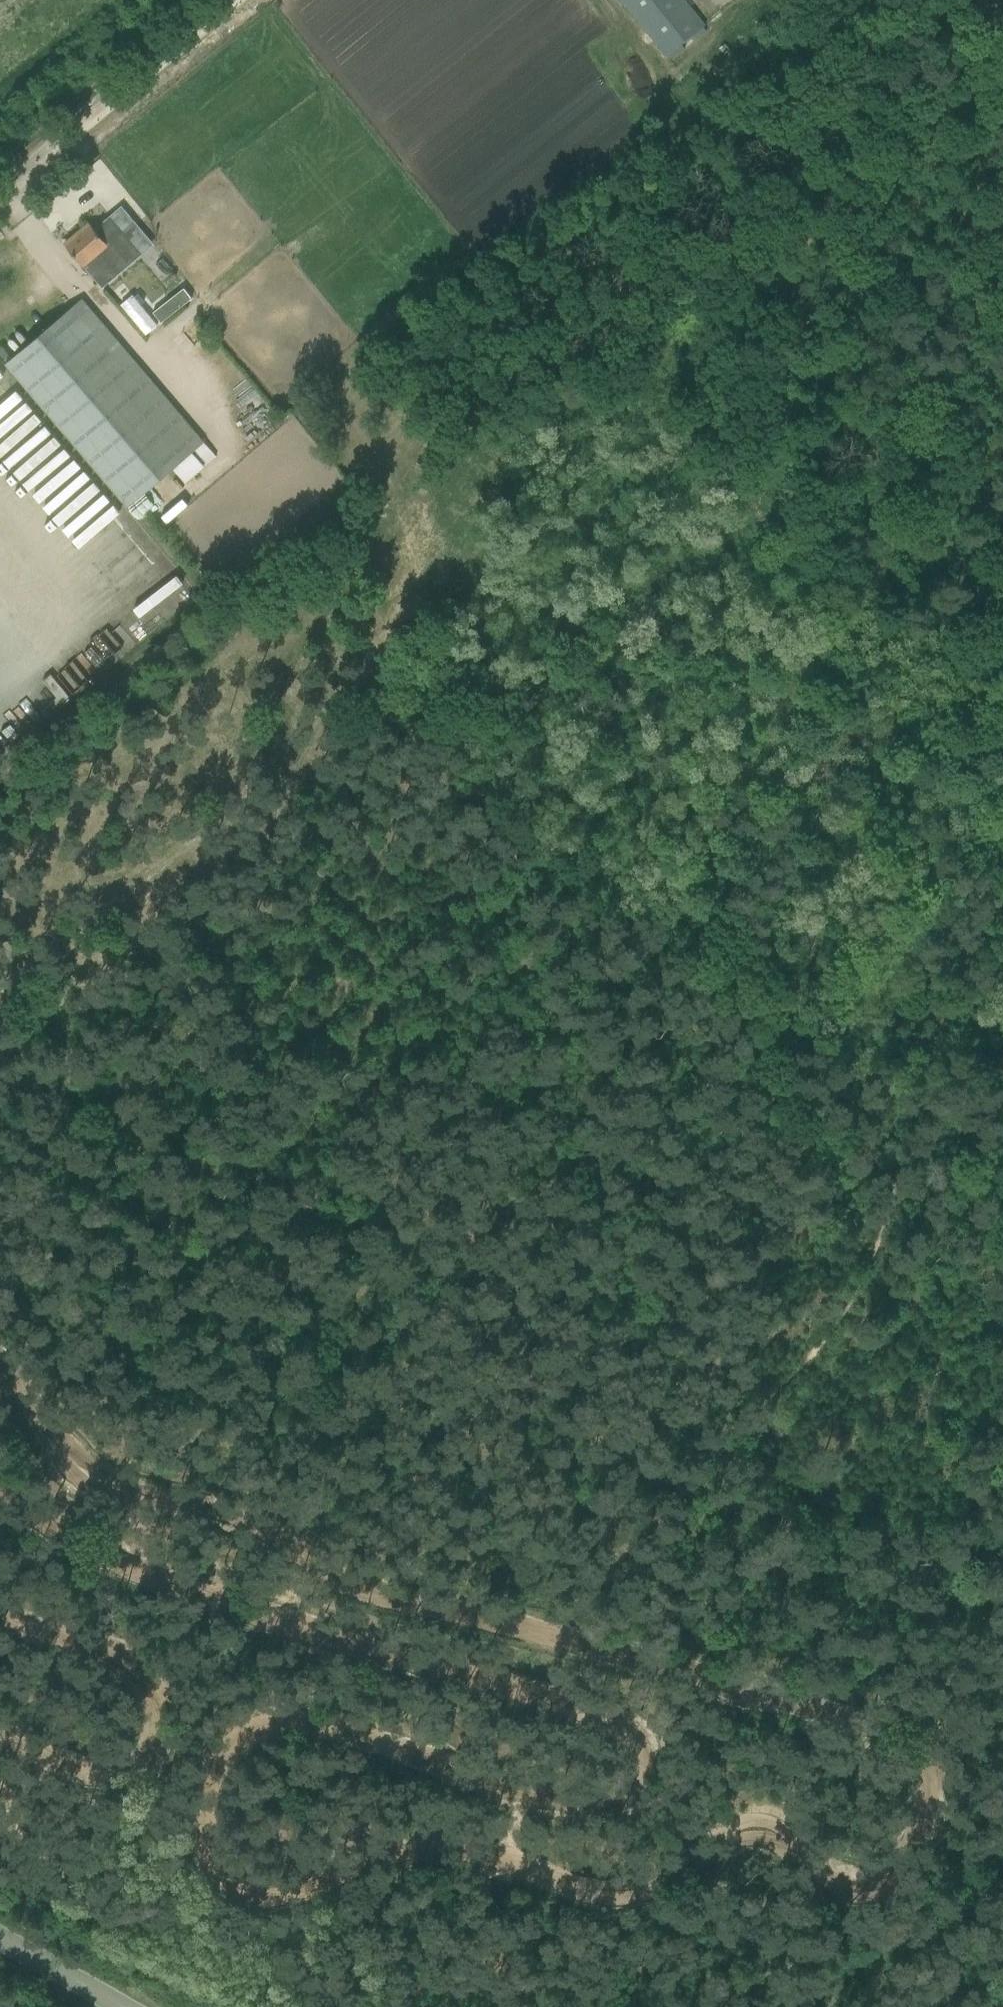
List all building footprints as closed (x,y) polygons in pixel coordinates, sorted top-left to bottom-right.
[(688,0),(622,0),(666,54),(667,53),(673,60),(686,49),(680,43),(691,34),(696,40),(707,30),(702,25),(706,22),(688,0)] [(111,216),(96,229),(91,223),(66,244),(84,265),(96,255),(114,277),(142,253),(111,216)] [(128,506),(174,467),(205,441),(83,298),(6,363),(128,506)]
